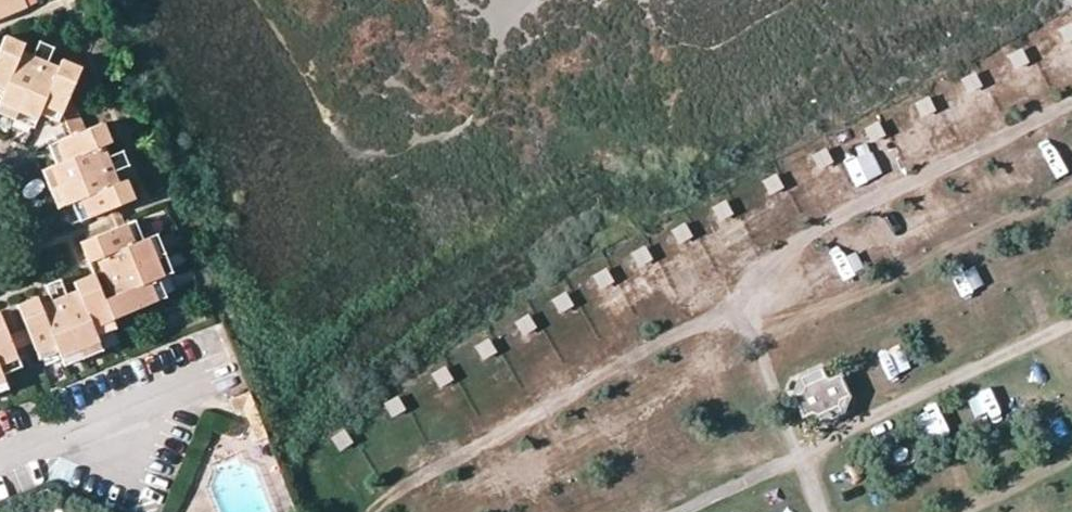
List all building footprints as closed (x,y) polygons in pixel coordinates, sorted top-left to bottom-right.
[(17,8),(14,0),(0,0),(0,16),(17,8)] [(1053,26),(1039,29),(1047,60),(1061,57),(1053,26)] [(50,77),(13,62),(19,45),(0,37),(0,89),(2,90),(0,94),(0,105),(15,112),(33,118),(35,114),(39,104),(58,111),(76,68),(56,60),(50,77)] [(995,70),(963,83),(970,101),(1002,88),(995,70)] [(925,108),(937,133),(962,121),(950,96),(925,108)] [(54,122),(58,111),(39,104),(35,114),(54,122)] [(11,121),(15,112),(0,105),(0,116),(11,121)] [(15,112),(11,121),(29,128),(33,118),(15,112)] [(54,140),(61,160),(49,165),(46,166),(54,185),(61,204),(65,202),(77,197),(85,215),(98,209),(111,203),(127,196),(120,179),(103,186),(88,148),(104,141),(96,122),(54,140)] [(1066,139),(1041,148),(1051,173),(1071,165),(1071,155),(1066,139)] [(49,165),(61,160),(54,140),(41,145),(49,165)] [(43,189),(54,185),(46,166),(35,170),(43,189)] [(754,186),(764,204),(788,191),(779,173),(754,186)] [(54,185),(43,189),(51,208),(61,204),(54,185)] [(73,220),(85,215),(77,197),(65,202),(73,220)] [(105,227),(118,222),(111,203),(98,209),(105,227)] [(734,209),(702,225),(714,248),(745,233),(734,209)] [(128,218),(118,222),(126,240),(136,236),(128,218)] [(81,258),(100,251),(117,289),(98,296),(107,316),(151,298),(142,278),(152,274),(158,272),(149,251),(141,234),(136,236),(126,240),(118,222),(105,227),(74,241),(81,258)] [(151,230),(141,234),(149,251),(158,248),(151,230)] [(843,264),(859,258),(850,234),(833,240),(843,264)] [(158,248),(149,251),(158,272),(167,268),(158,248)] [(98,296),(117,289),(100,251),(81,258),(88,273),(98,296)] [(95,338),(93,335),(88,324),(107,316),(98,296),(88,273),(69,281),(76,297),(39,312),(32,296),(13,304),(25,333),(30,346),(31,348),(50,341),(55,352),(55,354),(75,346),(95,338)] [(152,274),(142,278),(151,298),(160,294),(152,274)] [(574,300),(556,308),(562,323),(580,315),(574,300)] [(111,327),(107,316),(88,324),(93,335),(111,327)] [(13,356),(12,353),(7,341),(0,324),(0,361),(13,356)] [(7,341),(12,353),(30,346),(25,333),(7,341)] [(99,348),(95,338),(75,346),(79,356),(99,348)] [(31,348),(36,359),(55,352),(50,341),(31,348)] [(500,375),(519,365),(506,343),(488,353),(500,375)] [(55,354),(60,365),(79,356),(75,346),(55,354)] [(19,367),(13,356),(0,361),(0,374),(19,367)] [(847,395),(837,374),(824,380),(819,367),(798,377),(803,389),(790,395),(800,416),(813,410),(818,423),(839,413),(834,401),(847,395)] [(477,407),(498,395),(485,372),(464,385),(477,407)] [(430,415),(456,401),(443,378),(418,392),(430,415)] [(956,407),(963,428),(990,418),(983,397),(956,407)] [(948,408),(924,416),(932,438),(956,430),(948,408)] [(1002,455),(1014,448),(1003,428),(991,435),(1002,455)]
